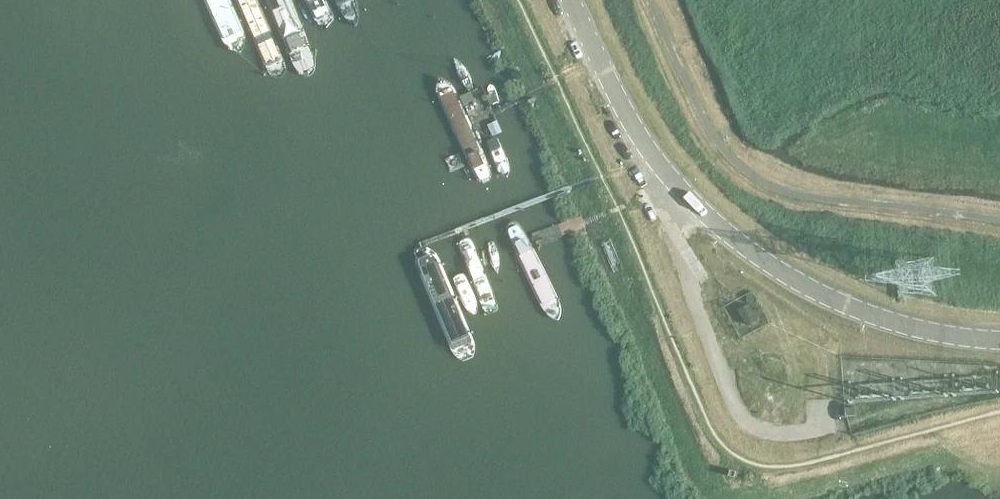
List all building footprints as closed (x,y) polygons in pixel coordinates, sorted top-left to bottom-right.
[(221,35),(222,37),(223,39),(225,41),(227,43),(229,45),(231,46),(233,47),(235,48),(237,49),(240,49),(241,48),(243,46),(244,44),(245,42),(246,40),(246,38),(246,36),(246,34),(246,32),(245,30),(232,0),(206,0),(221,35)] [(269,74),(270,75),(271,77),(272,78),(274,78),(275,79),(277,79),(279,79),(280,79),(282,78),(283,77),(284,76),(285,75),(286,73),(287,72),(287,70),(287,69),(286,67),(258,0),(238,0),(269,74)] [(297,71),(299,74),(303,76),(306,77),(310,76),(313,75),(316,72),(318,69),(318,65),(292,0),(268,0),(297,71)] [(311,18),(312,20),(313,21),(314,22),(316,23),(317,23),(319,24),(321,24),(322,23),(324,23),(325,22),(327,21),(328,19),(329,18),(329,16),(330,15),(330,13),(329,11),(325,0),(303,0),(311,18)] [(336,5),(337,8),(339,11),(342,14),(344,17),(346,19),(349,22),(352,24),(355,26),(356,23),(356,19),(357,16),(357,12),(357,8),(357,5),(356,1),(356,0),(334,0),(336,5)] [(438,96),(476,177),(476,179),(477,180),(478,182),(479,183),(481,184),(482,184),(484,184),(485,184),(487,184),(489,184),(490,183),(491,182),(492,181),(493,179),(494,178),(494,176),(494,175),(494,173),(493,171),(493,170),(457,88),(454,86),(452,85),(450,83),(447,81),(444,80),(442,79),(441,82),(440,85),(439,87),(439,90),(438,93),(438,96)] [(494,147),(505,176),(506,177),(508,178),(509,178),(511,178),(512,177),(513,175),(514,174),(514,172),(502,143),(501,142),(500,141),(498,141),(497,142),(495,143),(495,144),(494,145),(494,147)] [(509,228),(509,229),(540,307),(541,309),(543,312),(545,314),(547,315),(549,317),(551,319),(554,320),(556,321),(557,319),(558,317),(559,315),(559,312),(560,310),(560,308),(560,305),(559,303),(559,301),(525,222),(524,221),(523,220),(522,219),(520,218),(519,217),(517,217),(516,217),(514,218),(513,218),(512,219),(510,220),(510,222),(509,223),(509,225),(508,226),(509,228)] [(465,247),(495,336),(496,338),(496,340),(497,342),(499,343),(500,344),(502,345),(503,346),(505,347),(507,347),(509,347),(511,346),(513,345),(514,344),(516,343),(517,342),(518,340),(519,338),(519,336),(519,335),(519,333),(519,331),(518,329),(487,240),(487,238),(486,236),(485,235),(484,233),(483,232),(481,231),(479,230),(477,230),(476,229),(474,230),(472,230),(470,231),(469,232),(467,233),(466,234),(465,236),(464,237),(464,239),(463,241),(464,243),(464,245),(465,247)] [(422,264),(453,353),(453,355),(454,357),(455,359),(456,360),(458,361),(459,362),(461,363),(463,364),(465,364),(467,364),(469,363),(470,362),(472,361),(473,360),(475,359),(476,357),(476,355),(477,353),(477,352),(477,350),(476,348),(476,346),(445,257),(444,255),(444,253),(443,252),(442,250),(440,249),(439,248),(437,247),(435,247),(433,246),(431,247),(430,247),(428,248),(426,249),(425,250),(423,251),(422,253),(422,254),(421,256),(421,258),(421,260),(422,262),(422,264)] [(757,319),(750,305),(740,310),(747,324),(757,319)] [(856,416),(856,408),(845,408),(845,416),(847,416),(856,416)]
